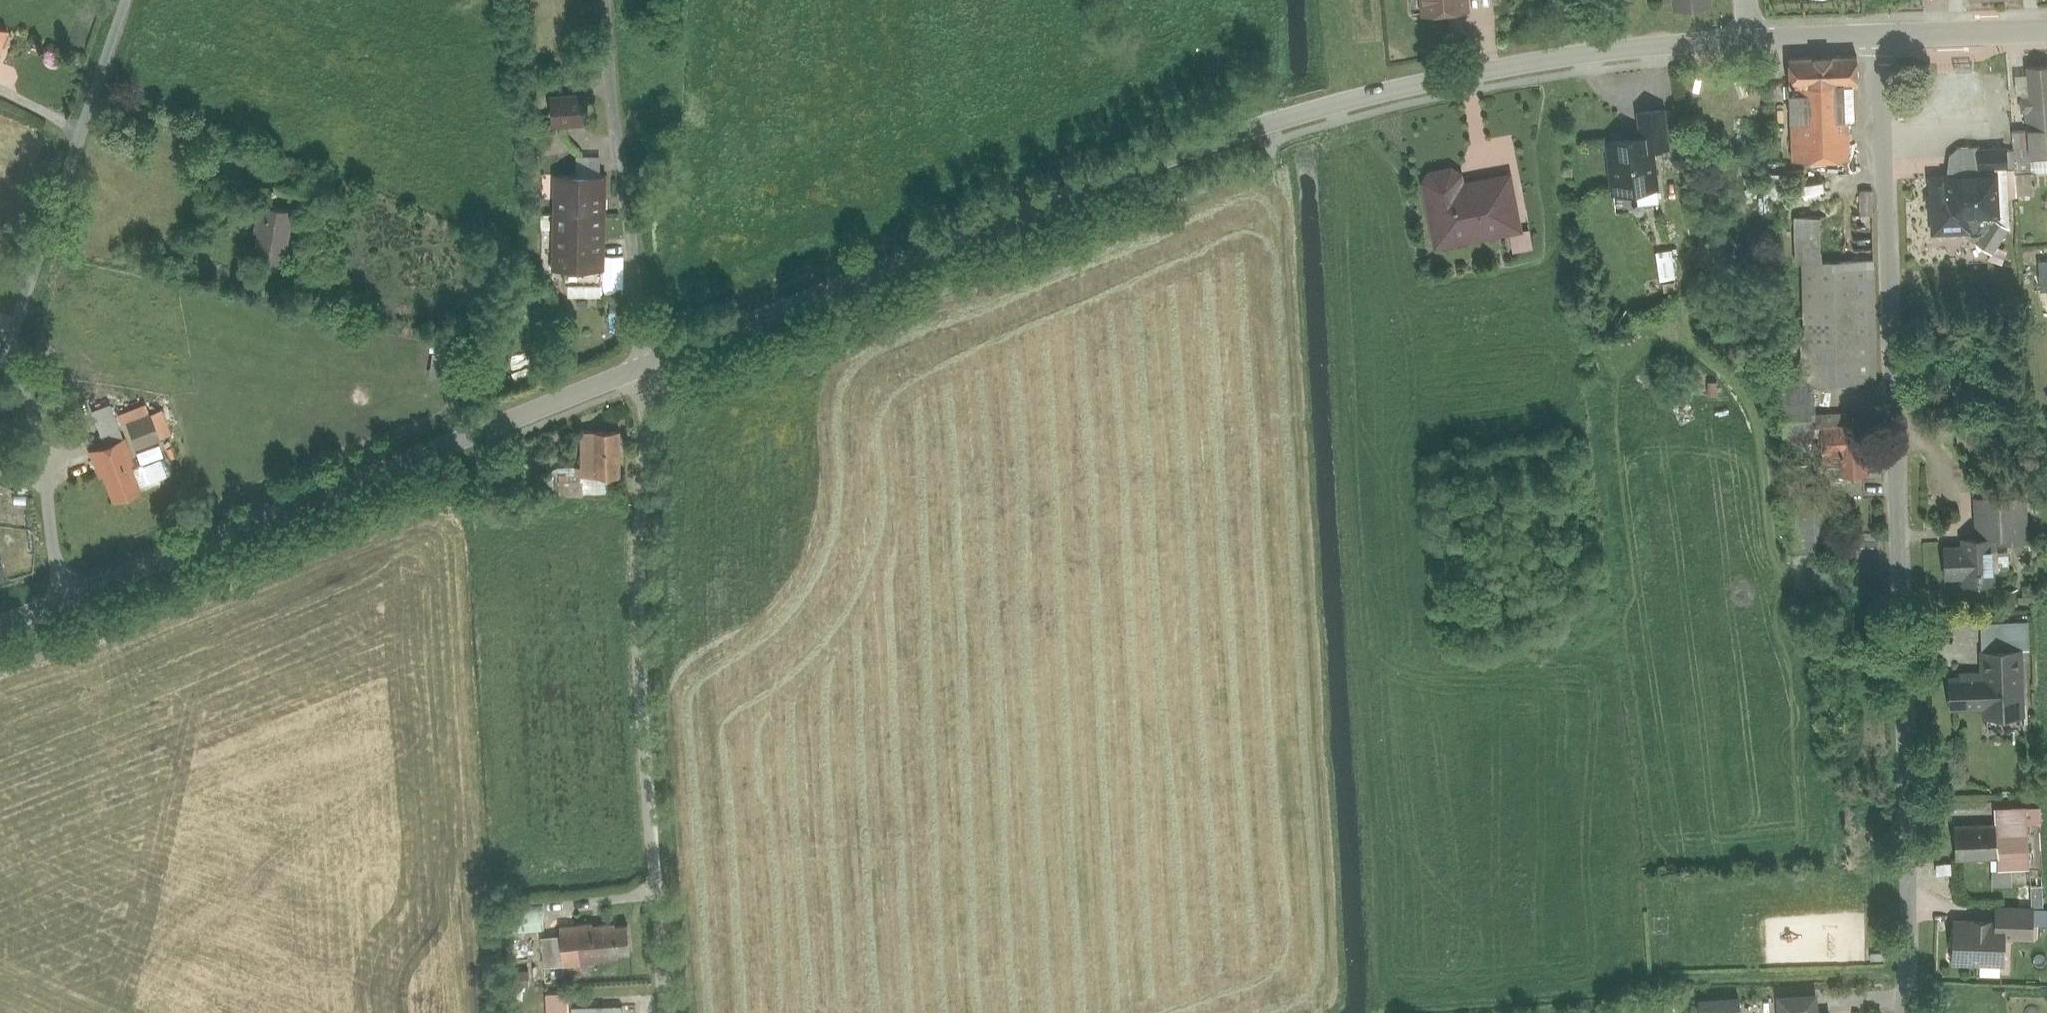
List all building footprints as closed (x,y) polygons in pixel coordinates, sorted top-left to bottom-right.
[(1420,15),(1469,10),(1468,0),(1419,0),(1420,15)] [(1854,59),(1786,62),(1786,79),(1795,78),(1795,91),(1780,91),(1781,119),(1790,118),(1791,158),(1853,156),(1851,114),(1855,114),(1854,59)] [(2022,65),(2024,92),(2016,93),(2017,110),(2025,110),(2026,124),(2018,124),(2020,155),(2046,153),(2046,63),(2022,65)] [(548,93),(550,128),(595,126),(594,91),(548,93)] [(1665,147),(1659,105),(1641,107),(1644,130),(1647,149),(1665,147)] [(1644,130),(1605,135),(1611,191),(1651,186),(1647,149),(1644,130)] [(1945,157),(1945,175),(1990,172),(1991,165),(2007,164),(2005,141),(1957,145),(1945,157)] [(1458,165),(1419,172),(1432,241),(1514,226),(1504,171),(1460,179),(1458,165)] [(1945,175),(1926,176),(1930,232),(1964,230),(1964,215),(1993,214),(1990,172),(1945,175)] [(604,177),(555,177),(555,274),(604,275),(604,177)] [(1875,189),(1860,189),(1860,213),(1876,213),(1875,189)] [(291,214),(259,207),(250,252),(282,258),(291,214)] [(1822,214),(1797,215),(1798,262),(1805,262),(1824,261),(1822,214)] [(1990,217),(1973,240),(1988,251),(2005,228),(1990,217)] [(1657,277),(1674,276),(1672,248),(1656,249),(1657,277)] [(1824,261),(1805,262),(1809,382),(1817,381),(1882,379),(1877,260),(1824,261)] [(1778,383),(1780,428),(1818,426),(1818,416),(1817,381),(1809,382),(1778,383)] [(151,412),(125,422),(134,444),(160,434),(151,412)] [(1819,463),(1840,462),(1839,429),(1838,415),(1818,416),(1818,426),(1819,463)] [(1840,475),(1866,474),(1864,428),(1839,429),(1840,462),(1840,475)] [(619,435),(581,435),(580,479),(619,479),(619,435)] [(137,496),(114,442),(86,454),(108,508),(137,496)] [(2027,495),(1971,497),(1973,538),(1996,537),(2028,536),(2027,495)] [(1963,575),(1964,584),(1998,582),(1996,537),(1973,538),(1962,538),(1962,544),(1963,575)] [(1962,544),(1941,545),(1942,576),(1963,575),(1962,544)] [(1984,623),(1985,651),(2028,649),(2027,621),(1984,623)] [(2028,649),(1985,651),(1985,671),(1987,705),(1987,715),(2031,713),(2028,649)] [(1985,671),(1947,672),(1948,707),(1987,705),(1985,671)] [(2039,806),(1990,807),(1991,823),(1992,854),(1992,869),(2026,867),(2024,822),(2039,822),(2039,806)] [(1991,823),(1952,824),(1953,856),(1992,854),(1991,823)] [(1994,910),(1993,924),(1947,924),(1947,961),(2003,962),(2003,937),(2032,937),(2032,911),(1994,910)] [(609,920),(558,926),(558,934),(562,961),(634,952),(631,922),(610,924),(609,920)] [(558,934),(539,936),(543,963),(562,961),(558,934)] [(504,998),(522,1001),(526,970),(509,967),(504,998)] [(1817,993),(1774,996),(1775,1012),(1818,1012),(1817,993)] [(1695,998),(1696,1012),(1738,1012),(1736,995),(1695,998)]
